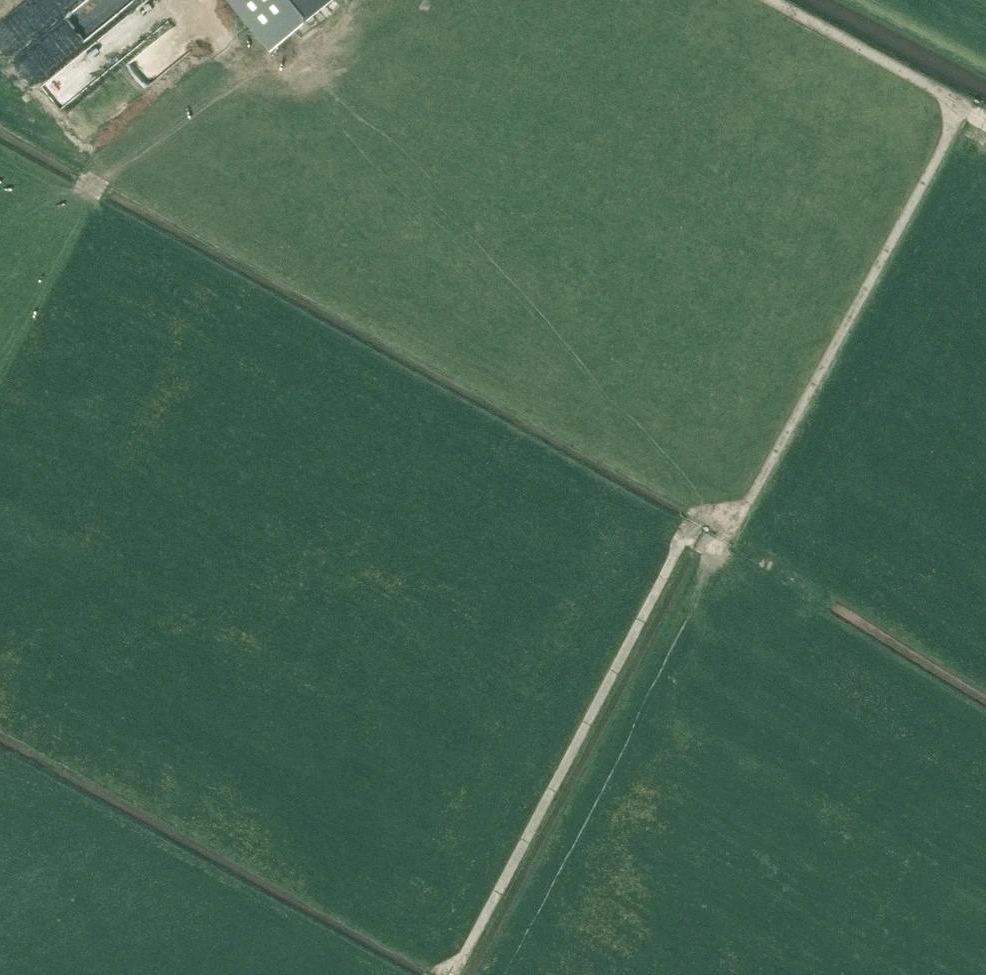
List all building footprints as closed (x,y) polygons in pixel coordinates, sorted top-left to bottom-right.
[(272,50),(333,0),(231,0),(272,50)]
